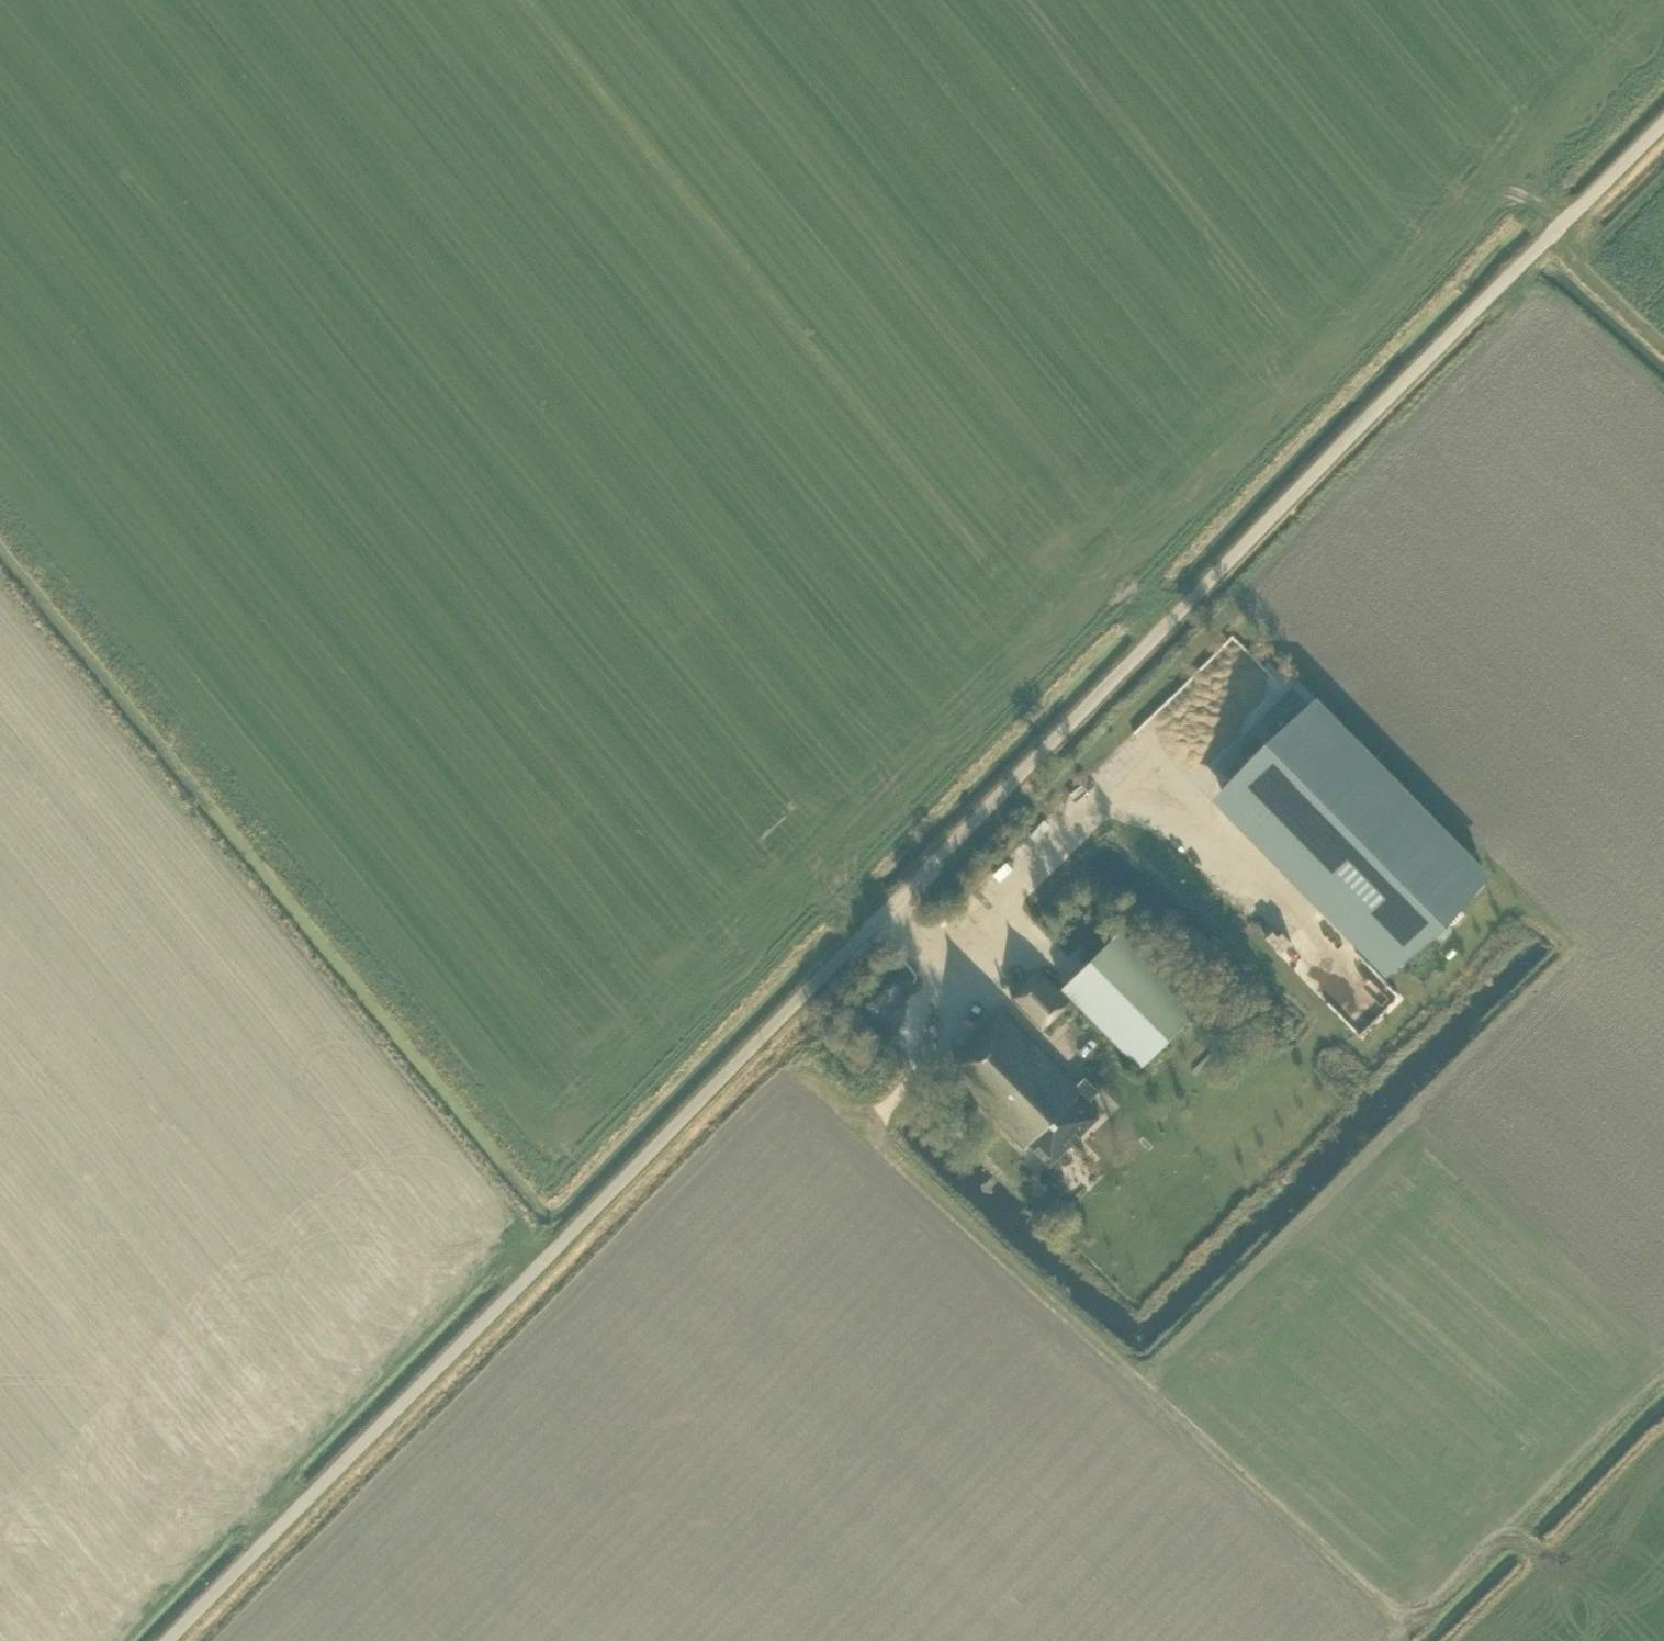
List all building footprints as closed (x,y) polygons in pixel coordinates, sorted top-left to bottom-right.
[(1479,874),(1307,704),(1229,783),(1401,953),(1479,874)] [(1198,1008),(1118,929),(1061,987),(1141,1066),(1198,1008)] [(1010,998),(1042,1029),(1069,1002),(1037,971),(1010,998)] [(1001,1007),(941,1066),(1024,1148),(1029,1142),(1050,1163),(1099,1115),(1097,1113),(1100,1110),(1090,1100),(1099,1090),(1085,1076),(1078,1083),(1001,1007)]
